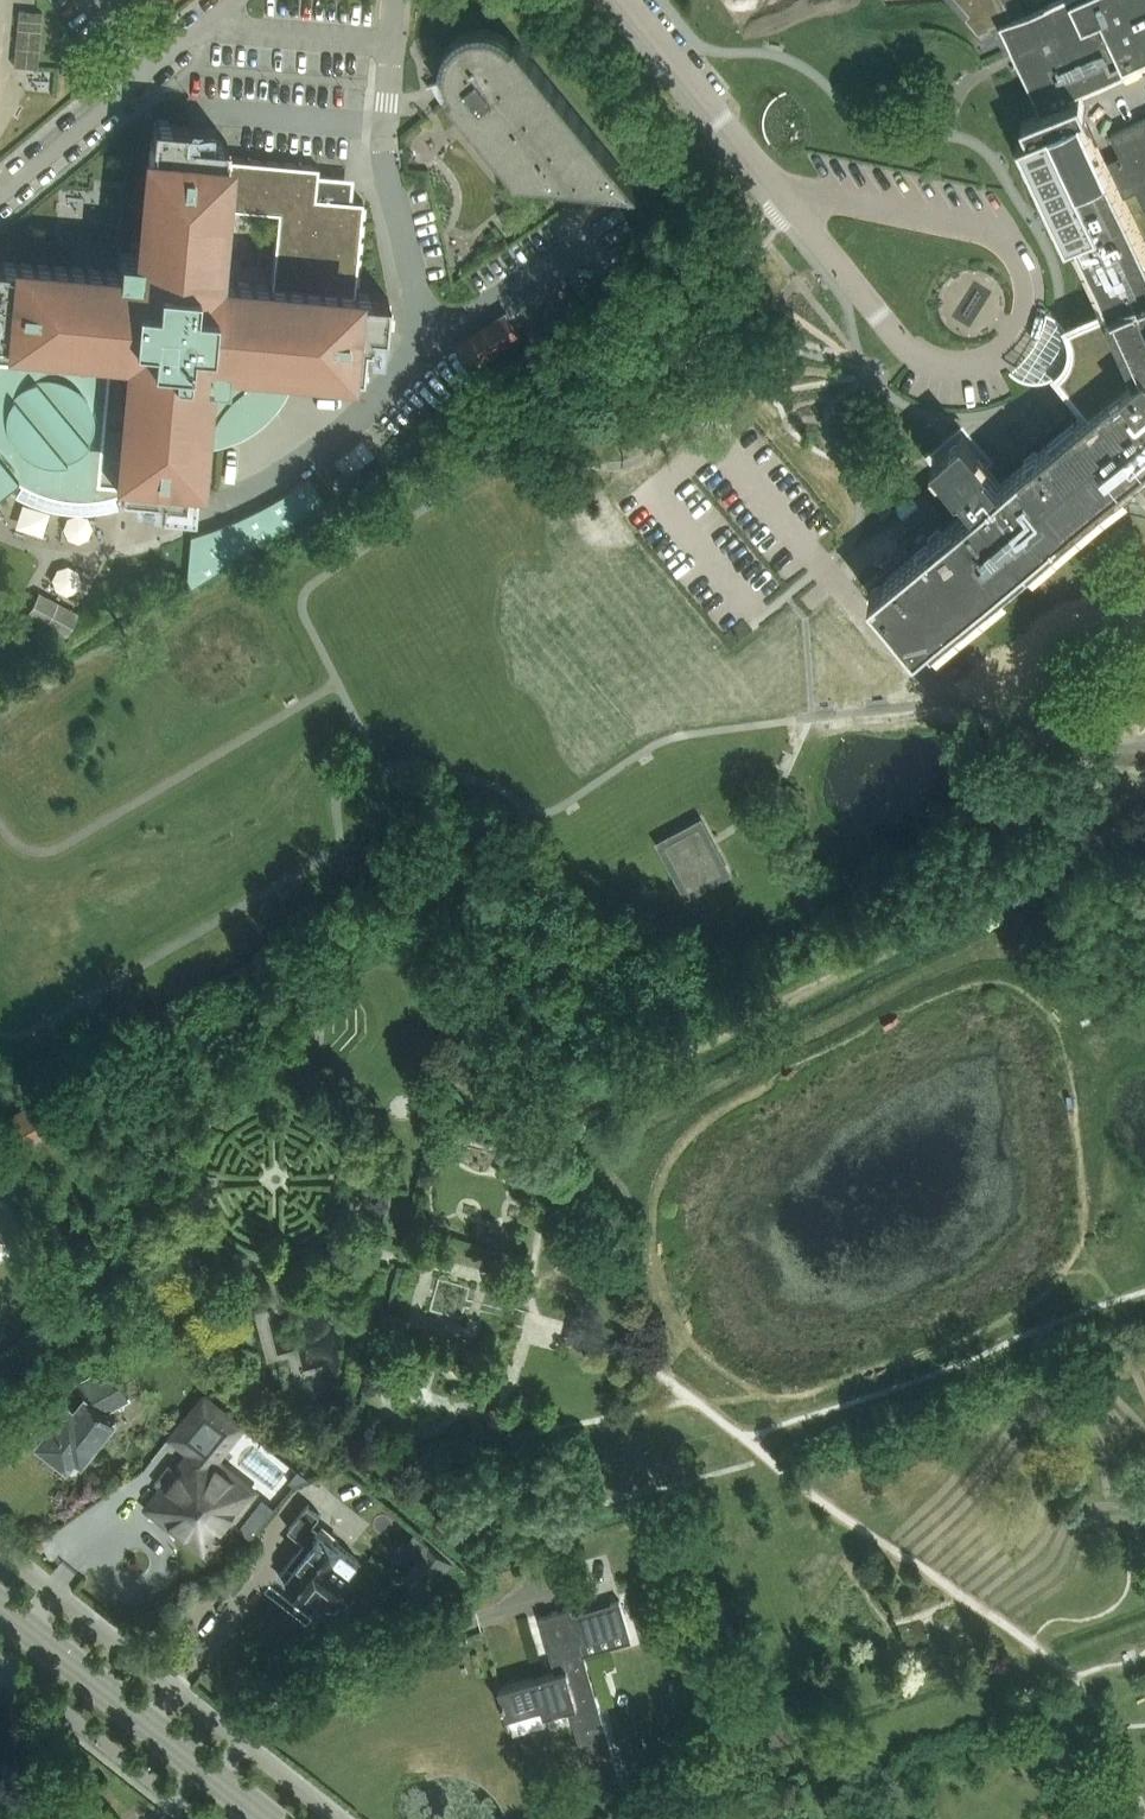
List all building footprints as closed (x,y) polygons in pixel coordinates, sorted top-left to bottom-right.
[(1084,111),(1089,108),(1082,92),(1076,95),(1075,93),(1072,85),(1144,51),(1144,0),(1054,0),(1014,19),(1005,0),(957,0),(969,17),(964,21),(981,43),(985,41),(994,36),(1002,54),(1010,71),(1032,118),(1022,122),(1029,136),(1019,141),(1066,243),(1075,239),(1110,312),(1098,318),(1105,334),(1109,332),(1129,375),(1002,484),(993,491),(973,466),(980,459),(959,434),(934,456),(955,481),(963,475),(983,499),(977,505),(870,594),(915,649),(1144,456),(1144,243),(1123,195),(1139,187),(1144,200),(1144,118),(1114,133),(1126,160),(1110,168),(1084,111)] [(22,6),(20,62),(44,63),(46,7),(22,6)] [(518,180),(641,192),(517,41),(512,45),(504,37),(493,32),(482,31),(470,33),(460,39),(452,47),(447,57),(445,69),(447,80),(428,86),(428,87),(434,86),(437,95),(443,103),(450,97),(518,180)] [(18,475),(37,485),(57,491),(78,494),(99,494),(120,490),(120,488),(162,492),(160,508),(194,511),(199,443),(214,444),(220,427),(229,412),(242,399),(257,389),(274,383),(292,380),(293,365),(362,371),(365,341),(370,342),(371,330),(386,331),(389,298),(354,295),(363,199),(351,198),(353,175),(317,172),(318,164),(226,155),(227,142),(186,138),(187,124),(154,121),(142,256),(122,254),(120,273),(0,263),(0,490),(18,475)] [(508,314),(459,346),(475,370),(524,338),(508,314)] [(186,590),(324,501),(309,478),(260,508),(191,535),(186,590)] [(63,611),(67,598),(43,591),(39,603),(63,611)] [(735,873),(704,815),(655,841),(686,899),(735,873)] [(0,1124),(0,1141),(7,1154),(46,1133),(31,1107),(0,1124)] [(45,1419),(52,1424),(39,1440),(68,1464),(76,1454),(83,1459),(118,1416),(108,1408),(130,1397),(113,1364),(78,1382),(85,1394),(75,1406),(72,1404),(62,1416),(61,1415),(61,1414),(54,1408),(45,1419)] [(232,1414),(203,1392),(185,1416),(214,1438),(232,1414)] [(171,1493),(157,1512),(182,1532),(192,1519),(215,1537),(232,1515),(235,1517),(255,1491),(198,1446),(190,1456),(192,1457),(179,1473),(169,1466),(156,1482),(171,1493)] [(301,1557),(296,1553),(278,1574),(321,1609),(337,1589),(339,1591),(352,1575),(349,1573),(360,1560),(313,1522),(320,1513),(308,1503),(288,1527),(310,1545),(301,1557)] [(249,1518),(240,1528),(251,1537),(259,1526),(249,1518)] [(418,1558),(404,1577),(429,1596),(454,1564),(414,1534),(404,1547),(418,1558)] [(558,1673),(502,1689),(509,1717),(544,1707),(546,1713),(572,1706),(593,1780),(618,1773),(580,1639),(627,1617),(613,1565),(592,1571),(601,1601),(542,1618),(558,1673)] [(1051,1800),(1051,1806),(1055,1810),(1062,1811),(1066,1806),(1066,1800),(1062,1796),(1056,1796),(1051,1800)]
